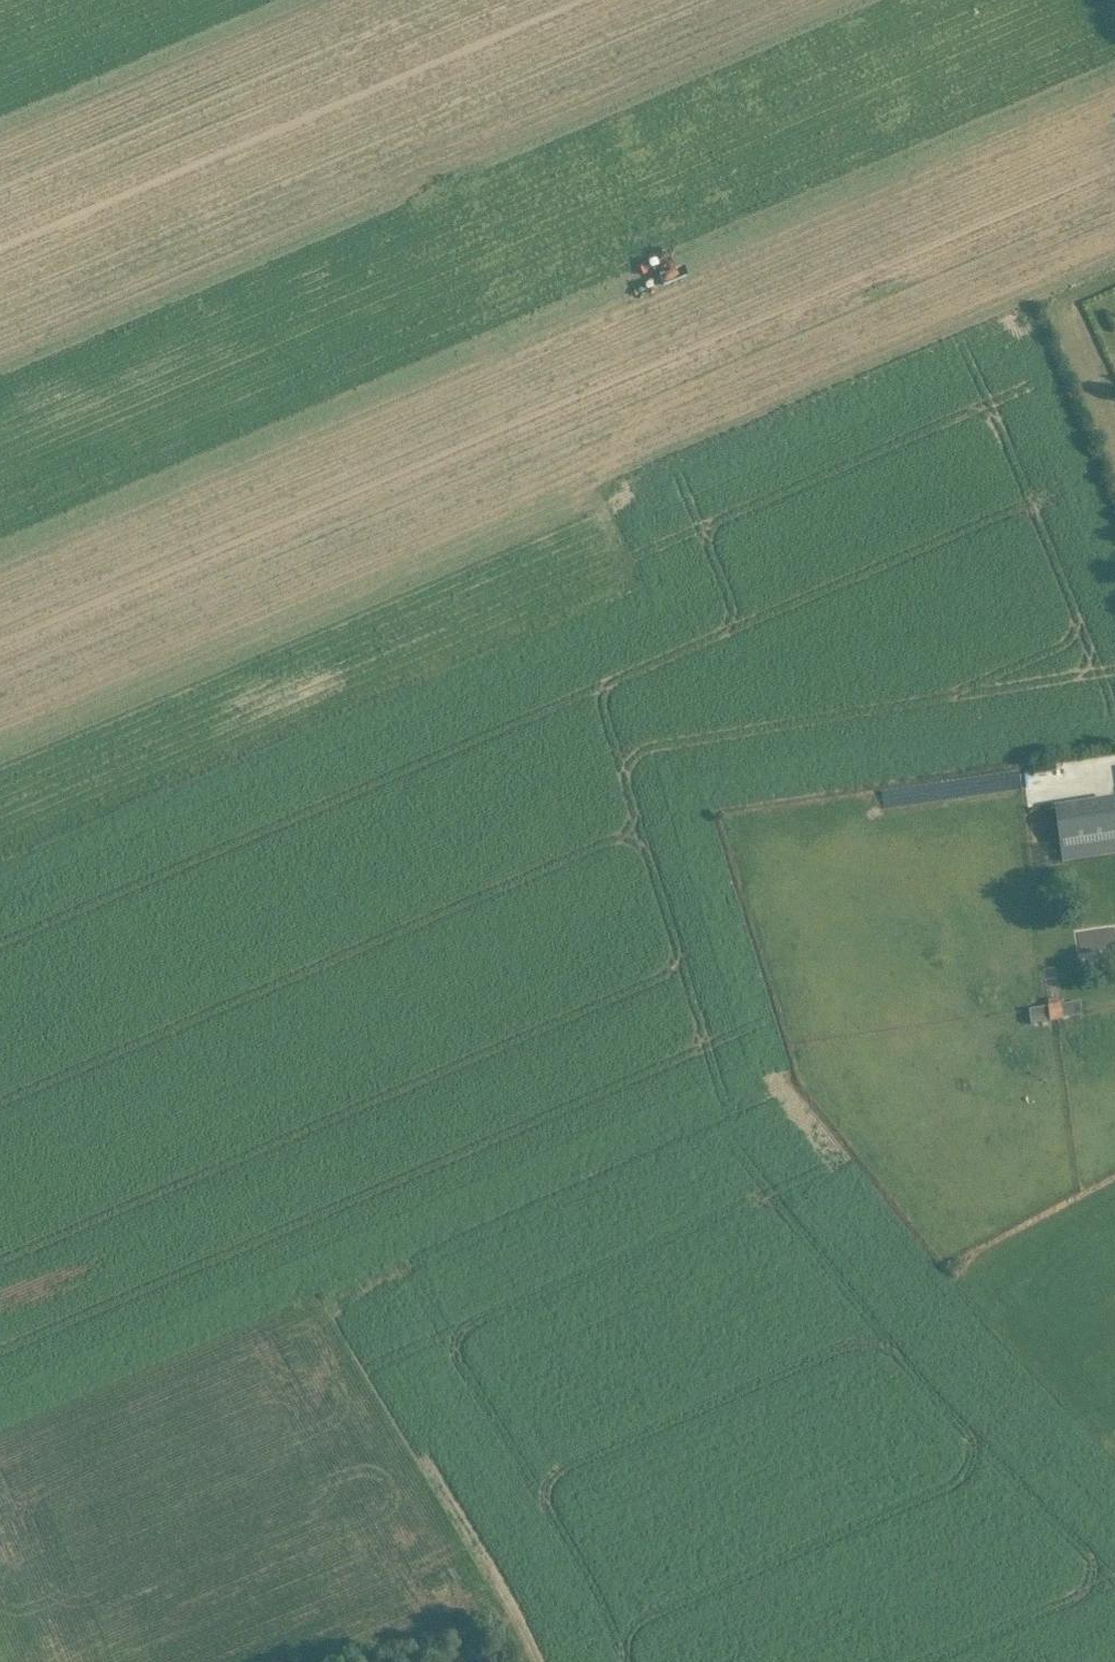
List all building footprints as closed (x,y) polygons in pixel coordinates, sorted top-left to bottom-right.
[(1056,810),(1064,864),(1114,857),(1114,801),(1056,810)] [(1048,1008),(1050,1023),(1051,1023),(1064,1021),(1064,1020),(1062,1006),(1062,1005),(1061,999),(1049,1000),(1050,1007),(1050,1008),(1048,1008)]
